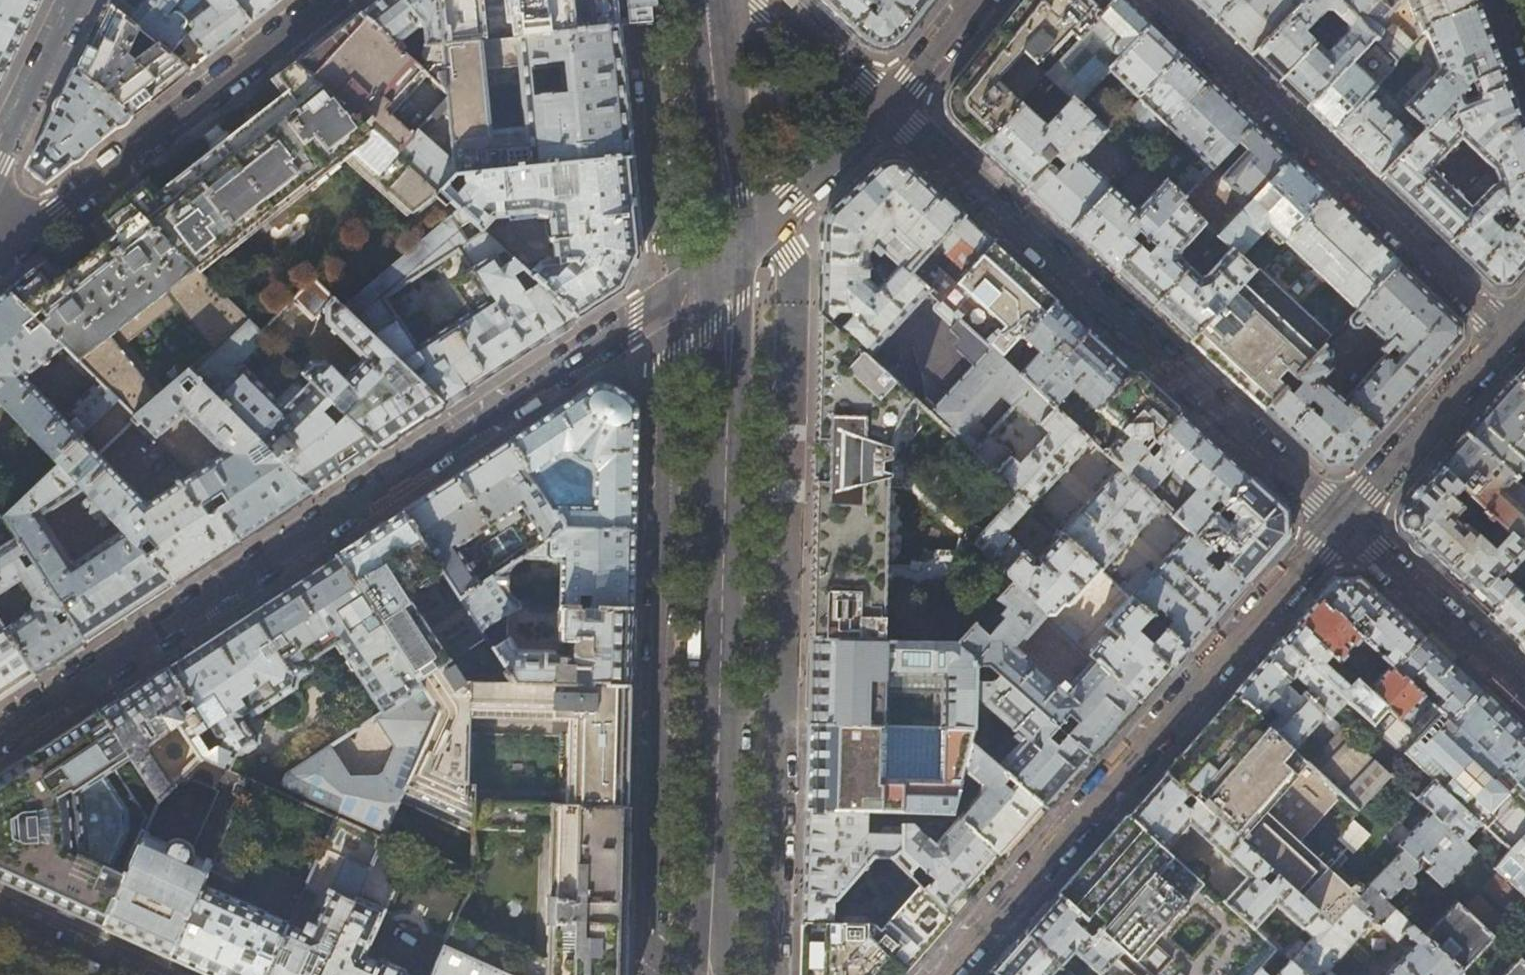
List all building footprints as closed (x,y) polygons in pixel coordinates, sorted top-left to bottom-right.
[(25,33),(42,0),(0,0),(0,21),(25,33)] [(178,14),(177,14),(175,13),(172,14),(170,15),(169,17),(166,15),(146,0),(142,0),(126,20),(166,52),(184,29),(185,27),(186,23),(185,20),(178,14)] [(166,15),(178,0),(146,0),(166,15)] [(233,0),(178,0),(166,15),(169,17),(170,15),(172,14),(175,13),(177,14),(178,14),(185,20),(186,23),(185,27),(184,29),(207,57),(228,41),(250,23),(233,0)] [(250,23),(275,3),(279,0),(233,0),(250,23)] [(359,13),(394,45),(417,28),(420,28),(422,47),(440,45),(441,45),(437,0),(430,6),(429,0),(376,0),(359,13)] [(437,0),(441,45),(616,27),(613,0),(514,0),(517,31),(479,35),(476,0),(437,0)] [(824,8),(850,32),(867,11),(858,4),(862,0),(815,0),(824,8)] [(872,5),(867,11),(850,32),(864,45),(865,44),(872,48),(878,50),(888,49),(895,45),(899,41),(901,42),(934,0),(876,0),(872,5)] [(1097,20),(1096,19),(1097,19),(1096,18),(1114,0),(1016,0),(968,61),(949,86),(952,125),(960,132),(978,149),(1019,105),(994,82),(1021,53),(1035,66),(1067,32),(1078,42),(1097,20)] [(1097,20),(1118,41),(1114,43),(1112,49),(1112,52),(1113,55),(1114,57),(1117,59),(1150,28),(1138,16),(1121,0),(1114,0),(1096,18),(1097,19),(1096,19),(1097,20)] [(1198,5),(1214,20),(1234,0),(1193,0),(1198,5)] [(1214,20),(1234,39),(1251,55),(1304,0),(1234,0),(1214,20)] [(1346,10),(1336,0),(1304,0),(1251,55),(1263,67),(1278,81),(1330,27),(1318,16),(1324,10),(1332,10),(1339,17),(1346,10)] [(1346,10),(1353,16),(1368,0),(1336,0),(1346,10)] [(1353,16),(1373,37),(1394,57),(1395,59),(1396,60),(1396,61),(1406,51),(1379,25),(1402,2),(1406,0),(1368,0),(1353,16)] [(1422,34),(1424,32),(1433,23),(1478,6),(1476,0),(1409,0),(1422,34)] [(166,52),(126,20),(106,4),(90,36),(75,69),(133,115),(161,93),(189,71),(166,52)] [(1490,37),(1478,6),(1433,23),(1424,32),(1439,71),(1403,108),(1424,129),(1459,93),(1464,88),(1458,72),(1466,69),(1471,82),(1502,70),(1500,63),(1490,37)] [(1373,37),(1353,16),(1346,10),(1339,17),(1347,25),(1347,32),(1341,39),(1330,27),(1278,81),(1290,93),(1305,108),(1373,37)] [(399,49),(394,45),(359,13),(333,34),(296,63),(397,154),(413,136),(387,112),(422,71),(413,63),(399,49)] [(0,21),(0,85),(8,70),(25,33),(0,21)] [(438,192),(445,184),(454,175),(463,174),(630,158),(624,94),(617,27),(616,27),(441,45),(440,45),(441,61),(413,63),(422,71),(423,71),(450,95),(446,100),(451,160),(418,130),(413,136),(397,154),(438,192)] [(1163,40),(1150,28),(1117,59),(1106,70),(1137,99),(1179,55),(1163,40)] [(187,33),(175,43),(192,64),(204,54),(187,33)] [(1394,57),(1373,37),(1305,108),(1319,121),(1332,133),(1379,85),(1396,67),(1396,64),(1396,61),(1396,60),(1395,59),(1394,57)] [(1194,70),(1179,55),(1137,99),(1167,128),(1209,84),(1194,70)] [(438,192),(397,154),(296,63),(278,77),(292,96),(275,109),(184,181),(157,202),(142,184),(124,198),(196,269),(344,152),(412,215),(434,197),(446,208),(451,204),(438,192)] [(133,115),(75,69),(60,99),(26,168),(46,183),(105,137),(133,115)] [(1459,93),(1424,129),(1405,149),(1378,177),(1409,207),(1493,287),(1508,286),(1524,266),(1524,131),(1517,110),(1502,70),(1471,82),(1477,98),(1463,103),(1459,93)] [(1232,106),(1209,84),(1167,128),(1201,161),(1195,167),(1192,164),(1170,187),(1183,199),(1242,139),(1253,127),(1232,106)] [(1403,108),(1379,85),(1332,133),(1354,154),(1378,177),(1405,149),(1424,129),(1403,108)] [(1045,128),(1019,105),(978,149),(999,168),(1023,190),(1091,118),(1071,100),(1045,128)] [(1106,132),(1091,118),(1023,190),(1047,212),(1069,232),(1110,188),(1080,161),(1106,132)] [(1253,127),(1242,139),(1251,148),(1221,179),(1233,191),(1234,190),(1250,204),(1290,161),(1275,147),(1253,127)] [(1138,158),(1148,167),(1157,158),(1147,148),(1138,158)] [(630,158),(463,174),(463,182),(465,184),(455,193),(445,184),(438,192),(451,204),(481,231),(494,217),(535,215),(535,216),(535,217),(536,218),(537,219),(538,219),(539,219),(540,219),(549,218),(553,262),(540,262),(529,274),(539,284),(578,319),(601,304),(622,291),(640,255),(637,225),(630,158)] [(931,250),(961,217),(934,191),(905,162),(903,164),(897,161),(893,160),(886,161),(879,164),(878,163),(833,205),(834,206),(827,214),(823,224),(821,233),(820,266),(818,313),(829,323),(837,314),(849,314),(851,316),(838,331),(866,357),(928,291),(909,274),(923,258),(931,250)] [(1305,176),(1290,161),(1250,204),(1215,240),(1228,252),(1241,264),(1259,245),(1271,256),(1284,242),(1326,196),(1305,176)] [(1178,205),(1183,199),(1170,187),(1164,181),(1135,212),(1110,188),(1069,232),(1091,252),(1114,273),(1139,247),(1139,246),(1132,239),(1138,233),(1146,239),(1178,205)] [(1361,230),(1326,196),(1284,242),(1356,311),(1398,266),(1361,230)] [(248,321),(196,269),(124,198),(102,215),(118,235),(104,246),(77,267),(49,289),(33,270),(7,291),(64,347),(97,380),(116,398),(133,416),(162,391),(126,343),(176,304),(211,350),(187,370),(192,375),(248,321)] [(1178,205),(1146,239),(1154,247),(1148,255),(1139,247),(1114,273),(1132,290),(1152,308),(1186,271),(1175,261),(1178,254),(1202,228),(1178,205)] [(482,232),(467,241),(451,217),(343,307),(445,407),(504,368),(578,319),(539,284),(527,291),(518,279),(527,273),(513,260),(500,268),(494,259),(504,252),(482,232)] [(979,233),(961,217),(931,250),(935,254),(939,249),(963,272),(991,243),(979,233)] [(1033,282),(991,243),(963,272),(952,284),(938,300),(1004,361),(1054,301),(1033,282)] [(1252,274),(1241,264),(1228,252),(1203,278),(1198,281),(1186,271),(1152,308),(1171,325),(1189,342),(1214,315),(1206,308),(1213,300),(1221,308),(1252,274)] [(952,284),(923,258),(909,274),(928,291),(938,300),(952,284)] [(1325,364),(1330,358),(1330,354),(1323,347),(1263,410),(1293,437),(1325,466),(1349,465),(1362,450),(1409,397),(1460,339),(1460,324),(1429,295),(1398,266),(1356,311),(1350,318),(1349,324),(1354,330),(1359,329),(1365,323),(1391,348),(1343,402),(1320,382),(1330,370),(1325,364)] [(1253,275),(1252,274),(1221,308),(1214,315),(1189,342),(1229,378),(1263,410),(1323,347),(1330,338),(1259,269),(1253,275)] [(311,383),(331,404),(344,391),(356,403),(343,416),(378,450),(409,430),(445,407),(343,307),(313,278),(292,299),(313,320),(326,306),(326,323),(365,360),(345,381),(326,363),(315,363),(303,375),(311,383)] [(7,291),(0,296),(0,403),(1,405),(54,460),(116,398),(97,380),(60,416),(25,378),(64,347),(7,291)] [(1011,368),(1004,361),(938,300),(934,305),(935,306),(934,309),(935,312),(950,327),(948,329),(957,339),(951,346),(971,367),(928,414),(970,452),(978,444),(966,432),(1000,395),(1012,406),(1015,403),(1031,386),(1021,377),(1011,368)] [(1074,319),(1054,301),(1004,361),(1011,368),(1022,356),(1021,352),(1019,350),(1026,342),(1040,354),(1021,377),(1031,386),(1035,389),(1062,358),(1055,351),(1061,344),(1069,351),(1087,331),(1074,319)] [(838,331),(829,323),(818,313),(816,424),(812,563),(810,639),(882,641),(886,475),(888,475),(887,459),(890,441),(892,433),(897,421),(902,412),(907,405),(913,400),(866,357),(838,331)] [(268,341),(248,321),(192,375),(263,446),(265,448),(276,438),(284,446),(274,456),(311,494),(345,471),(378,450),(343,416),(331,404),(311,383),(285,408),(274,398),(277,391),(269,382),(261,385),(242,366),(251,358),(254,360),(257,360),(261,356),(261,352),(259,350),(268,341)] [(1108,350),(1087,331),(1069,351),(1062,358),(1035,389),(1053,406),(1071,387),(1097,411),(1133,372),(1108,350)] [(1524,389),(1524,364),(1512,378),(1524,389)] [(210,499),(219,493),(225,501),(215,507),(238,542),(274,518),(311,494),(274,456),(270,453),(259,459),(255,451),(263,446),(192,375),(187,370),(162,391),(133,416),(135,417),(156,438),(182,415),(221,453),(192,473),(210,499)] [(1156,394),(1133,372),(1097,411),(1125,436),(1120,442),(1119,441),(1115,442),(1104,454),(1119,467),(1124,472),(1143,451),(1153,441),(1178,414),(1156,394)] [(1486,408),(1464,434),(1524,488),(1524,389),(1512,378),(1486,408)] [(635,467),(637,421),(635,420),(637,414),(636,410),(634,403),(629,398),(621,392),(614,388),(605,385),(602,385),(597,385),(589,389),(586,393),(585,392),(557,410),(509,442),(531,476),(559,457),(560,458),(569,457),(569,459),(572,459),(578,460),(586,467),(588,467),(593,475),(594,475),(592,508),(551,506),(562,523),(562,529),(633,531),(635,467)] [(1053,406),(1035,389),(1031,386),(1015,403),(1048,434),(1019,465),(986,435),(978,444),(970,452),(1017,495),(1029,506),(1090,440),(1079,430),(1053,406)] [(135,417),(133,416),(116,398),(54,460),(57,463),(138,547),(147,539),(154,547),(144,554),(173,584),(203,565),(238,542),(215,507),(206,513),(200,505),(210,499),(192,473),(144,504),(97,454),(135,417)] [(1150,457),(1143,451),(1124,472),(1160,505),(1190,532),(1195,537),(1214,516),(1207,510),(1217,500),(1223,506),(1224,505),(1249,478),(1212,445),(1178,414),(1153,441),(1159,448),(1150,457)] [(1079,430),(1090,440),(1098,447),(1102,443),(1083,426),(1079,430)] [(1436,464),(1472,498),(1483,509),(1493,518),(1497,522),(1524,549),(1524,508),(1520,504),(1524,498),(1524,488),(1464,434),(1452,447),(1436,464)] [(531,476),(509,442),(489,455),(427,495),(402,512),(443,574),(458,597),(561,530),(562,529),(562,523),(551,506),(531,476)] [(70,596),(75,603),(64,610),(66,614),(85,642),(125,615),(173,584),(144,554),(138,547),(57,463),(2,517),(15,536),(25,551),(33,562),(59,603),(70,596)] [(1436,464),(1414,490),(1398,509),(1399,534),(1428,561),(1466,596),(1487,615),(1514,585),(1524,573),(1524,549),(1497,522),(1481,540),(1467,527),(1477,515),(1473,509),(1467,503),(1472,498),(1436,464)] [(1160,505),(1124,472),(1119,467),(1058,533),(1099,570),(1160,505)] [(1270,498),(1249,478),(1224,505),(1238,519),(1234,524),(1230,523),(1227,525),(1220,518),(1226,513),(1221,508),(1214,516),(1195,537),(1210,551),(1217,544),(1229,555),(1223,563),(1224,564),(1245,583),(1267,559),(1287,536),(1285,511),(1270,498)] [(1005,533),(1029,506),(1017,495),(972,543),(992,562),(1012,541),(1013,540),(1005,533)] [(1489,522),(1493,518),(1483,509),(1480,512),(1485,517),(1484,518),(1489,522)] [(403,591),(417,581),(426,585),(443,574),(402,512),(373,530),(335,555),(373,614),(380,624),(418,680),(484,637),(480,630),(464,607),(429,630),(403,591)] [(632,571),(633,531),(562,529),(561,530),(458,597),(464,607),(480,630),(520,605),(520,602),(515,599),(511,595),(508,590),(507,587),(506,582),(506,578),(508,572),(511,567),(516,564),(521,561),(521,559),(560,560),(559,606),(579,607),(588,608),(631,609),(632,571)] [(1210,551),(1195,537),(1190,532),(1144,581),(1137,574),(1121,591),(1128,597),(1149,616),(1164,630),(1186,650),(1219,612),(1245,583),(1224,564),(1216,573),(1203,560),(1210,551)] [(1012,541),(992,562),(1013,582),(1047,615),(1054,614),(1063,604),(1065,605),(1069,604),(1099,571),(1099,570),(1058,533),(1037,556),(1038,564),(1039,565),(1037,567),(1034,565),(1031,559),(1012,541)] [(25,551),(15,536),(0,546),(0,592),(20,580),(32,599),(31,600),(30,602),(30,604),(30,606),(30,607),(31,609),(31,610),(3,628),(34,675),(56,661),(85,642),(66,614),(56,620),(51,612),(61,605),(59,603),(33,562),(24,568),(17,556),(25,551)] [(373,614),(335,555),(297,580),(213,635),(165,666),(217,745),(233,753),(239,754),(256,744),(257,734),(247,717),(294,686),(295,679),(310,669),(306,661),(335,641),(382,709),(283,773),(280,781),(280,783),(281,785),(283,787),(385,832),(402,793),(438,712),(418,680),(380,624),(368,632),(361,622),(373,614)] [(1317,599),(1346,626),(1353,618),(1360,625),(1359,627),(1360,630),(1368,638),(1364,643),(1392,669),(1423,638),(1388,606),(1359,579),(1334,580),(1317,599)] [(1016,649),(1047,615),(1013,582),(996,600),(1004,607),(998,614),(1003,619),(987,635),(974,623),(957,642),(956,643),(962,648),(974,658),(974,673),(995,673),(1091,758),(1121,724),(1139,703),(1093,658),(1067,687),(1061,682),(1057,686),(1016,649)] [(1514,585),(1487,615),(1521,646),(1524,650),(1524,595),(1514,585)] [(1136,630),(1149,616),(1128,597),(1104,623),(1117,635),(1112,640),(1106,634),(1101,634),(1089,648),(1089,651),(1087,653),(1093,658),(1139,703),(1164,676),(1186,650),(1164,630),(1151,644),(1136,630)] [(1309,608),(1295,623),(1340,665),(1345,659),(1357,671),(1370,657),(1384,671),(1367,689),(1417,735),(1438,712),(1424,699),(1407,683),(1392,669),(1364,643),(1346,626),(1317,599),(1309,608)] [(520,605),(480,630),(484,637),(506,671),(514,683),(628,687),(629,653),(631,609),(588,608),(588,620),(583,620),(583,616),(581,615),(581,614),(579,614),(579,607),(559,606),(558,643),(571,643),(574,646),(572,650),(572,652),(573,655),(573,658),(560,658),(560,656),(556,656),(556,654),(516,653),(505,637),(506,617),(523,606),(520,605)] [(9,691),(34,675),(3,628),(0,623),(0,697),(9,691)] [(1289,631),(1281,640),(1346,701),(1371,725),(1401,753),(1417,735),(1367,689),(1340,665),(1295,623),(1289,631)] [(514,683),(506,671),(484,637),(418,680),(438,712),(402,793),(473,825),(474,803),(472,801),(465,801),(467,716),(568,720),(566,805),(625,807),(627,746),(628,687),(514,683)] [(1423,638),(1392,669),(1407,683),(1412,676),(1420,683),(1419,684),(1424,689),(1427,685),(1433,690),(1424,699),(1438,712),(1449,723),(1479,690),(1452,664),(1423,638)] [(882,641),(810,639),(809,680),(808,724),(882,726),(884,707),(888,706),(893,702),(896,698),(897,694),(897,692),(940,693),(940,727),(973,728),(973,697),(974,676),(962,676),(962,648),(956,643),(957,642),(882,641)] [(1272,650),(1265,658),(1289,680),(1299,689),(1330,718),(1346,701),(1281,640),(1272,650)] [(1280,690),(1289,680),(1265,658),(1249,676),(1233,694),(1292,750),(1321,719),(1327,724),(1326,725),(1337,736),(1309,765),(1357,810),(1391,775),(1330,718),(1299,689),(1290,699),(1280,690)] [(140,683),(98,710),(129,757),(159,801),(182,778),(203,757),(227,768),(233,753),(217,745),(165,666),(140,683)] [(974,673),(974,676),(973,697),(1022,739),(997,766),(1046,809),(1070,782),(1091,758),(995,673),(974,673)] [(1449,723),(1470,742),(1474,737),(1470,732),(1476,727),(1485,735),(1474,746),(1521,790),(1524,786),(1524,783),(1522,781),(1524,778),(1524,732),(1479,690),(1449,723)] [(1309,765),(1292,750),(1233,694),(1202,729),(1164,773),(1317,912),(1331,924),(1369,886),(1402,853),(1397,847),(1387,838),(1416,807),(1420,803),(1391,775),(1357,810),(1309,765)] [(124,809),(101,775),(129,757),(98,710),(49,742),(0,774),(0,880),(24,891),(102,926),(125,874),(109,867),(126,829),(124,809)] [(1449,723),(1438,712),(1417,735),(1401,753),(1404,756),(1504,850),(1490,869),(1496,874),(1524,901),(1524,794),(1521,790),(1474,746),(1470,742),(1449,723)] [(882,726),(808,724),(807,769),(806,809),(951,813),(958,787),(970,742),(973,728),(940,727),(939,727),(938,781),(882,778),(882,726)] [(1404,756),(1401,753),(1371,725),(1362,736),(1394,766),(1404,756)] [(997,766),(970,742),(958,787),(966,795),(976,783),(983,789),(957,819),(1002,858),(1025,832),(1046,809),(997,766)] [(248,778),(227,768),(203,757),(182,778),(214,792),(189,849),(190,852),(191,854),(191,856),(209,865),(220,842),(248,778)] [(1144,795),(1127,815),(1165,850),(1187,826),(1243,877),(1221,901),(1252,929),(1274,905),(1301,930),(1302,929),(1317,912),(1164,773),(1144,795)] [(474,803),(473,825),(473,830),(550,831),(548,898),(546,898),(546,923),(547,923),(546,959),(540,958),(456,922),(445,949),(503,974),(620,974),(623,850),(625,807),(566,805),(474,803)] [(1473,853),(1420,803),(1416,807),(1421,812),(1420,814),(1424,818),(1397,847),(1402,853),(1405,850),(1421,866),(1442,885),(1440,887),(1441,888),(1473,853)] [(951,813),(806,809),(804,854),(803,921),(830,919),(831,900),(833,900),(877,851),(885,851),(909,875),(918,866),(933,881),(924,890),(951,917),(977,887),(1002,858),(957,819),(951,813)] [(1165,850),(1127,815),(1092,854),(1057,894),(1120,951),(1147,974),(1252,974),(1258,968),(1274,949),(1252,929),(1221,901),(1165,850)] [(287,925),(265,974),(321,974),(355,899),(382,839),(335,818),(321,851),(344,861),(312,934),(288,924),(287,925)] [(166,845),(143,835),(125,874),(102,926),(133,940),(169,956),(209,865),(191,856),(191,854),(190,852),(189,849),(187,846),(183,843),(181,842),(176,841),(170,843),(166,845)] [(220,842),(209,865),(169,956),(209,974),(210,974),(265,974),(287,925),(225,897),(231,884),(235,885),(238,884),(242,883),(244,880),(254,857),(253,857),(220,842)] [(290,855),(260,842),(253,857),(254,857),(286,872),(290,863),(287,862),(290,855)] [(1405,850),(1402,853),(1369,886),(1385,901),(1401,886),(1404,888),(1407,888),(1409,888),(1412,887),(1413,885),(1415,882),(1414,878),(1412,875),(1421,866),(1405,850)] [(1524,904),(1524,901),(1496,874),(1483,889),(1512,917),(1524,904)] [(951,917),(924,890),(911,877),(869,922),(831,920),(830,919),(803,921),(802,961),(801,974),(900,974),(951,917)] [(1385,901),(1369,886),(1331,924),(1317,912),(1302,929),(1311,937),(1289,962),(1303,974),(1333,974),(1328,970),(1372,921),(1396,942),(1411,925),(1385,901)] [(1120,951),(1057,894),(1042,910),(1023,932),(1060,965),(1072,974),(1097,974),(1120,951)] [(1477,895),(1463,909),(1493,937),(1506,924),(1477,895)] [(355,899),(321,974),(401,974),(361,957),(382,911),(355,899)] [(1455,901),(1423,936),(1461,972),(1493,937),(1463,909),(1455,901)] [(1060,965),(1023,932),(1007,950),(989,971),(994,974),(1051,974),(1060,965)] [(1461,972),(1423,936),(1386,974),(1459,974),(1461,972)] [(445,949),(432,974),(503,974),(445,949)] [(1516,958),(1524,967),(1524,949),(1516,958)] [(1120,951),(1097,974),(1147,974),(1120,951)] [(1516,958),(1500,974),(1524,974),(1524,967),(1516,958)] [(1289,962),(1287,961),(1275,974),(1303,974),(1289,962)]
